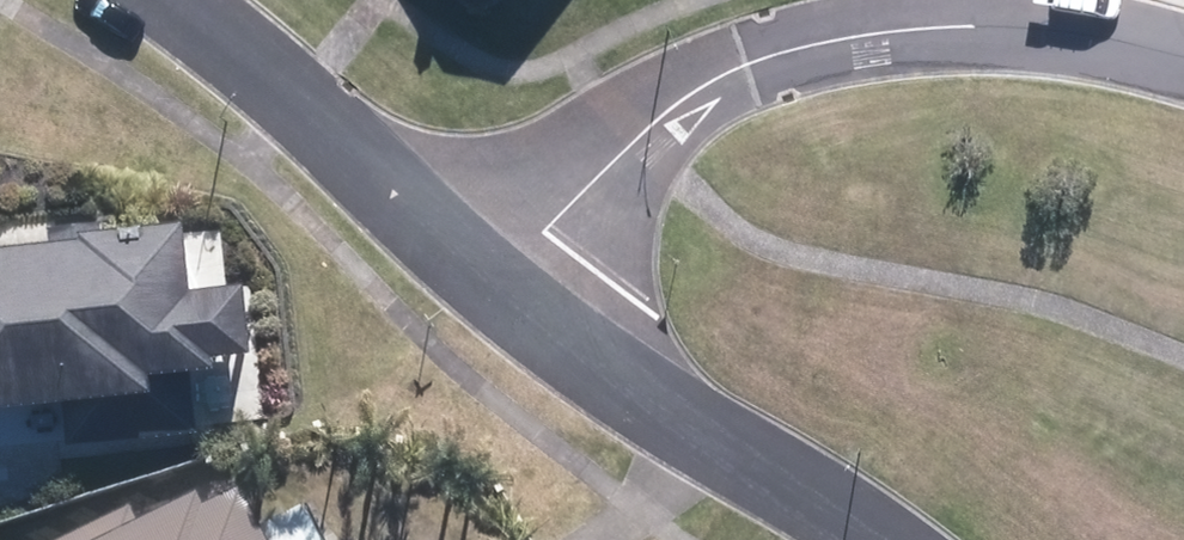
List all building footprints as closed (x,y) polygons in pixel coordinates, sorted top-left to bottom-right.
[(136,396),(135,385),(198,379),(197,369),(234,366),(227,298),(175,303),(169,244),(0,261),(0,410),(136,396)] [(64,539),(302,539),(288,512),(244,534),(225,496),(189,514),(182,500),(131,525),(123,510),(64,539)]
